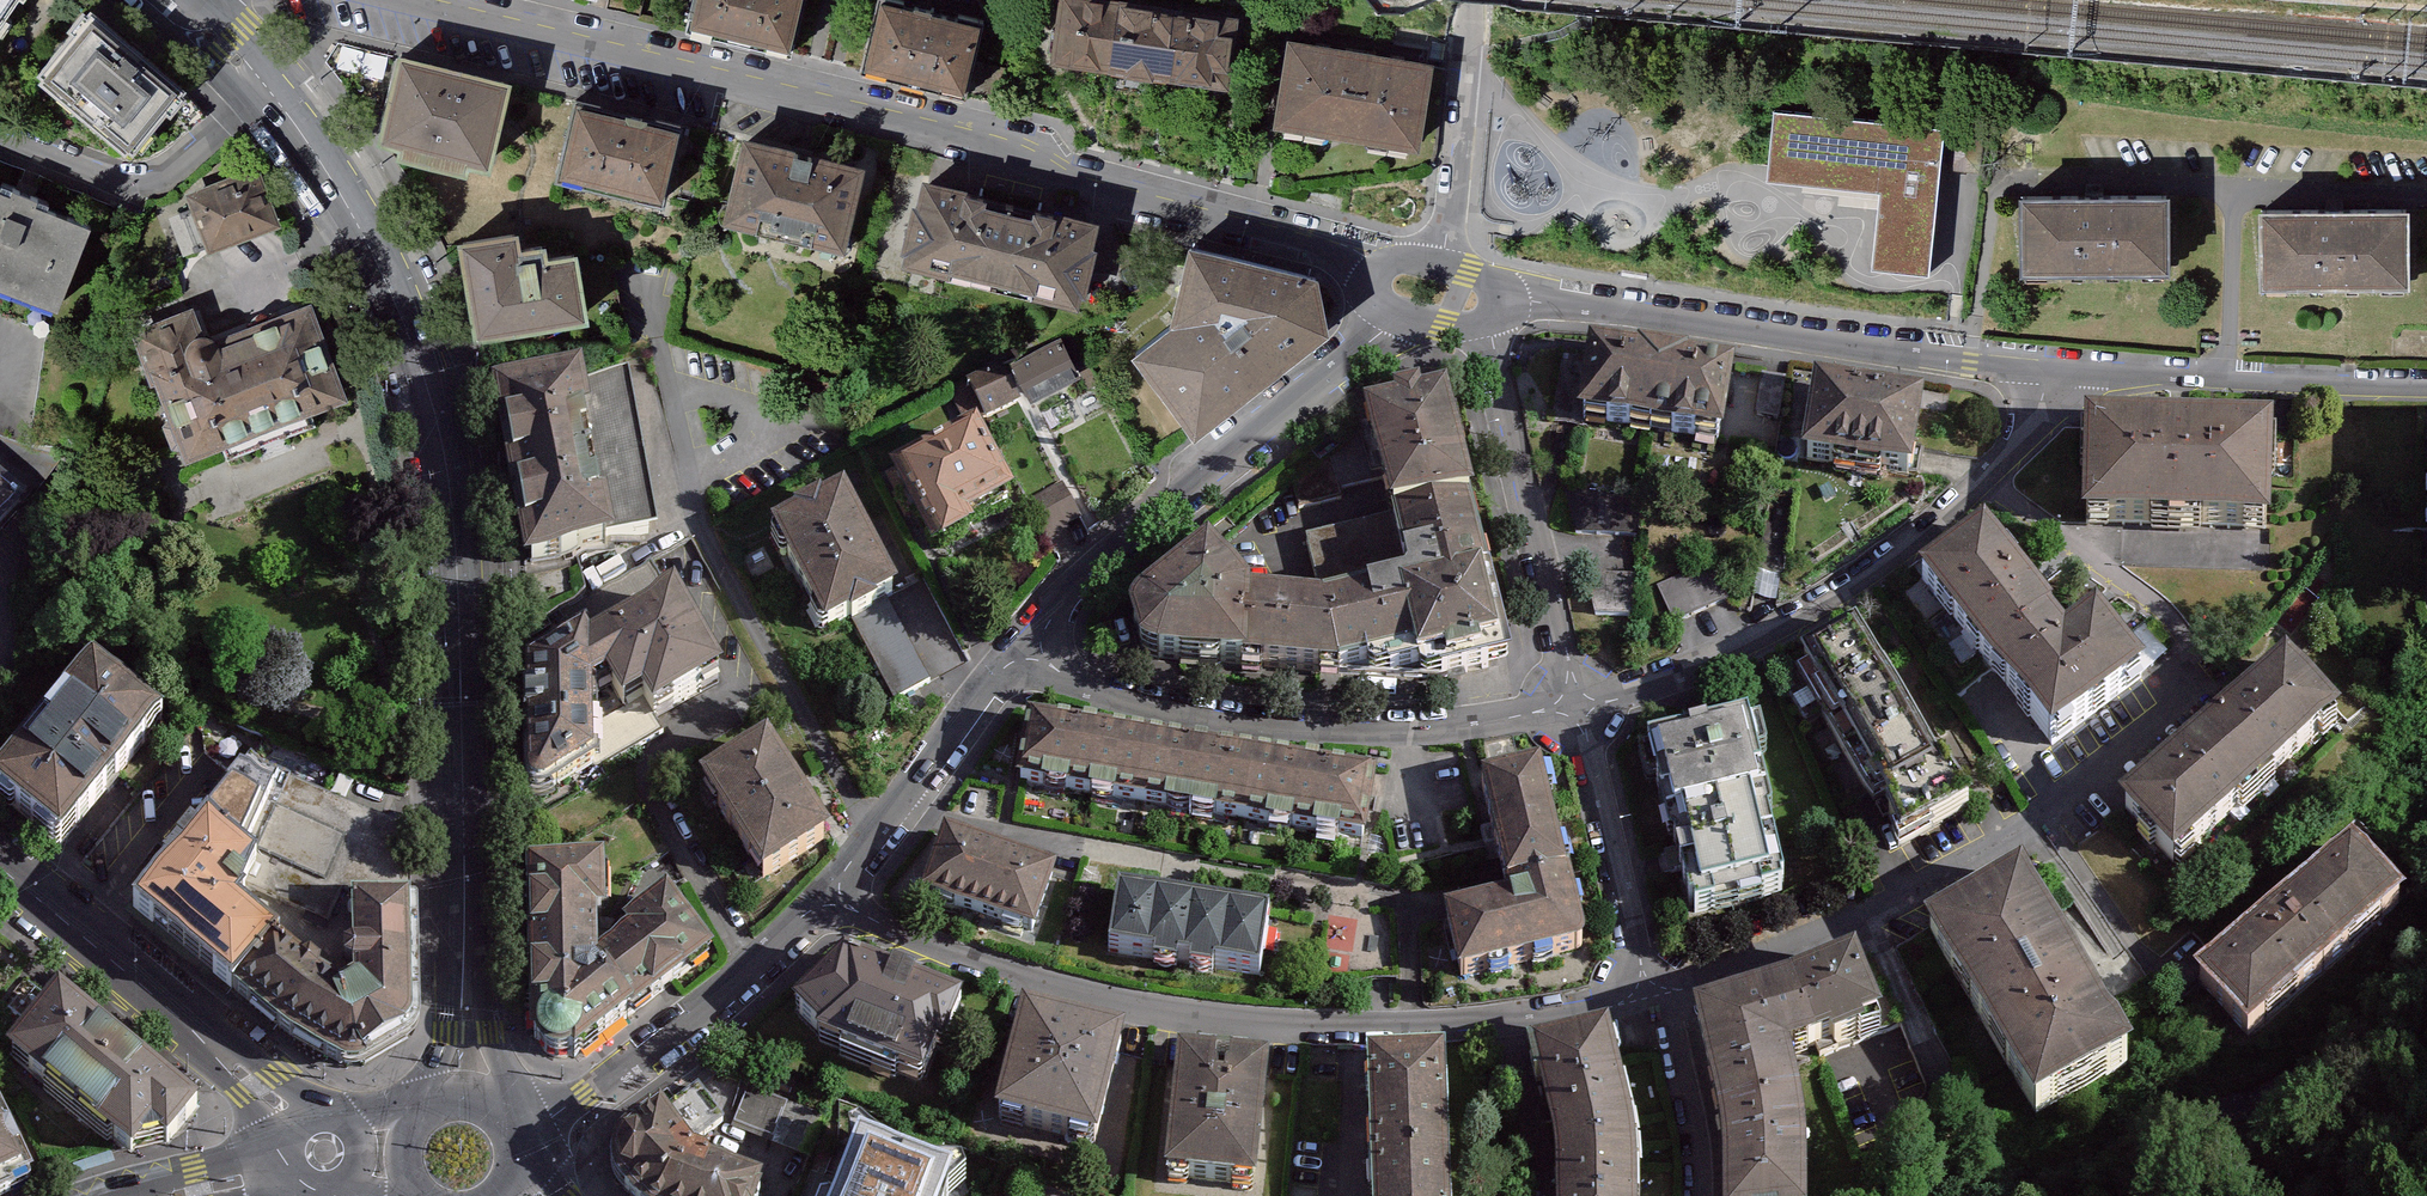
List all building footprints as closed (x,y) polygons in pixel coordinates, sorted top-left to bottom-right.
[(26,0),(0,0),(0,38),(26,0)] [(786,43),(796,0),(688,0),(684,21),(786,43)] [(963,89),(979,20),(892,0),(875,0),(860,65),(963,89)] [(1118,71),(1128,0),(1065,0),(1057,64),(1118,71)] [(1182,79),(1190,7),(1134,0),(1128,0),(1118,71),(1182,79)] [(1235,12),(1190,7),(1182,79),(1226,84),(1235,12)] [(187,87),(93,12),(43,74),(137,149),(187,87)] [(1349,139),(1363,51),(1295,40),(1281,128),(1349,139)] [(1363,51),(1349,139),(1418,150),(1432,62),(1363,51)] [(491,164),(510,83),(402,58),(383,140),(403,145),(401,153),(466,168),(468,159),(491,164)] [(560,180),(666,205),(683,134),(577,109),(560,180)] [(1780,118),(1774,186),(1884,197),(1877,276),(1936,285),(1953,137),(1780,118)] [(851,250),(872,164),(749,134),(728,220),(851,250)] [(188,190),(210,245),(278,218),(257,163),(188,190)] [(907,260),(1000,282),(1019,200),(995,194),(997,187),(928,171),(907,260)] [(55,305),(87,220),(45,204),(48,198),(0,180),(0,282),(55,305)] [(2023,274),(2172,273),(2171,196),(2022,198),(2023,274)] [(1042,205),(1019,200),(1000,282),(1087,302),(1108,214),(1044,199),(1042,205)] [(2415,288),(2414,211),(2264,212),(2265,289),(2415,288)] [(480,335),(591,314),(579,252),(550,257),(547,244),(522,249),(518,231),(463,241),(480,335)] [(1140,353),(1199,428),(1334,326),(1321,271),(1195,246),(1178,323),(1140,353)] [(345,391),(309,303),(216,337),(211,333),(205,330),(198,331),(189,308),(136,329),(185,450),(345,391)] [(1071,334),(1021,360),(1038,395),(1089,369),(1071,334)] [(1652,433),(1664,359),(1596,348),(1584,422),(1652,433)] [(1664,359),(1652,433),(1722,443),(1733,370),(1664,359)] [(493,384),(511,473),(645,447),(631,368),(591,376),(588,365),(493,384)] [(1007,366),(973,383),(991,420),(1025,403),(1007,366)] [(1783,418),(1789,376),(1765,373),(1759,415),(1783,418)] [(1806,456),(1910,472),(1922,396),(1817,380),(1806,456)] [(1378,482),(1387,514),(1470,496),(1445,390),(1419,396),(1417,388),(1388,395),(1390,403),(1359,410),(1364,430),(1295,484),(1302,510),(1344,500),(1342,491),(1378,482)] [(981,519),(1026,494),(988,422),(898,469),(942,552),(953,546),(955,551),(982,537),(979,531),(986,528),(981,519)] [(2275,436),(2091,430),(2088,535),(2271,541),(2275,436)] [(645,447),(511,473),(530,567),(623,548),(621,535),(663,527),(645,447)] [(17,500),(0,486),(0,522),(17,500)] [(1579,533),(1641,535),(1643,497),(1566,487),(1579,533)] [(854,488),(779,528),(835,633),(910,593),(854,488)] [(1400,582),(1395,583),(1418,680),(1444,681),(1512,665),(1487,562),(1470,496),(1387,514),(1391,529),(1403,575),(1403,579),(1400,582)] [(1403,575),(1391,529),(1304,551),(1317,604),(1395,583),(1400,582),(1403,579),(1403,575)] [(2007,694),(2071,645),(1985,537),(1922,587),(2007,694)] [(1162,662),(1242,669),(1245,597),(1202,546),(1146,599),(1137,610),(1134,619),(1144,654),(1151,659),(1162,662)] [(1715,562),(1659,587),(1675,623),(1732,598),(1715,562)] [(1637,610),(1639,575),(1591,573),(1590,608),(1637,610)] [(1343,678),(1418,680),(1395,583),(1317,604),(1304,602),(1245,597),(1242,669),(1343,678)] [(651,696),(665,722),(726,687),(675,598),(597,642),(595,686),(614,678),(630,705),(651,696)] [(1852,748),(1919,707),(1862,614),(1795,655),(1852,748)] [(2071,645),(2007,694),(2058,758),(2153,683),(2103,620),(2071,645)] [(930,680),(899,621),(863,640),(894,699),(930,680)] [(556,796),(595,775),(595,686),(597,642),(590,631),(525,667),(526,785),(528,790),(531,794),(535,798),(542,800),(550,800),(556,796)] [(2212,738),(2271,799),(2356,723),(2299,660),(2212,738)] [(99,670),(0,788),(0,797),(61,847),(164,724),(99,670)] [(660,726),(665,722),(651,696),(630,705),(614,678),(595,686),(595,775),(666,738),(660,726)] [(1919,707),(1852,748),(1909,841),(1976,800),(1919,707)] [(1649,743),(1667,818),(1771,792),(1753,718),(1649,743)] [(1021,785),(1361,839),(1372,774),(1032,720),(1021,785)] [(2271,799),(2212,738),(2129,812),(2187,875),(2271,799)] [(777,742),(706,787),(772,887),(842,842),(777,742)] [(1541,764),(1481,778),(1502,870),(1506,884),(1503,885),(1506,899),(1447,912),(1463,979),(1579,952),(1585,948),(1586,943),(1586,938),(1565,855),(1541,764)] [(354,910),(410,909),(409,830),(253,765),(203,829),(251,867),(234,914),(274,946),(302,970),(310,967),(322,977),(321,980),(345,997),(349,994),(354,992),(354,981),(344,977),(344,963),(353,958),(354,910)] [(1777,818),(1771,792),(1667,818),(1673,842),(1677,841),(1693,909),(1696,908),(1698,916),(1788,894),(1786,887),(1789,886),(1772,819),(1777,818)] [(203,829),(133,918),(231,997),(274,946),(234,914),(251,867),(203,829)] [(940,834),(919,894),(1033,934),(1054,874),(940,834)] [(2356,853),(2196,990),(2252,1055),(2412,918),(2356,853)] [(578,1072),(641,1023),(604,974),(603,962),(602,924),(611,924),(610,866),(529,867),(534,1048),(540,1048),(543,1056),(548,1063),(557,1067),(565,1068),(575,1066),(578,1072)] [(2137,1082),(2024,882),(1924,938),(2037,1138),(2137,1082)] [(1272,917),(1119,892),(1110,954),(1156,961),(1154,969),(1178,972),(1179,965),(1193,967),(1191,975),(1215,978),(1216,970),(1263,978),(1272,917)] [(673,898),(627,933),(632,940),(603,962),(604,974),(641,1023),(721,961),(673,898)] [(410,1028),(410,909),(354,910),(353,958),(344,963),(344,977),(354,981),(354,992),(349,994),(382,1057),(400,1041),(407,1034),(410,1028)] [(349,994),(345,997),(321,980),(322,977),(310,967),(302,970),(274,946),(231,997),(289,1043),(345,1073),(353,1074),(362,1073),(382,1057),(349,994)] [(961,1002),(841,954),(788,1007),(814,1033),(812,1038),(921,1084),(935,1049),(942,1052),(961,1002)] [(1799,984),(1824,1050),(1896,1022),(1865,957),(1799,984)] [(1824,1050),(1799,984),(1697,1015),(1723,1122),(1809,1103),(1798,1060),(1824,1050)] [(73,1102),(119,1044),(59,996),(13,1053),(73,1102)] [(1122,1043),(1018,1016),(991,1119),(1096,1147),(1122,1043)] [(1552,1132),(1554,1145),(1637,1134),(1635,1122),(1611,1026),(1531,1044),(1552,1132)] [(119,1044),(73,1102),(133,1151),(140,1142),(165,1137),(170,1141),(197,1108),(119,1044)] [(1256,1192),(1268,1066),(1175,1057),(1163,1183),(1256,1192)] [(1369,1061),(1373,1163),(1451,1161),(1447,1058),(1369,1061)] [(770,1193),(699,1166),(690,1148),(724,1124),(699,1089),(635,1132),(627,1139),(619,1147),(614,1158),(614,1173),(617,1186),(627,1195),(768,1195),(770,1193)] [(738,1129),(776,1134),(781,1100),(743,1095),(738,1129)] [(1723,1122),(1728,1160),(1728,1195),(1817,1195),(1817,1171),(1816,1137),(1809,1103),(1723,1122)] [(969,1156),(853,1113),(823,1195),(954,1195),(969,1156)] [(1,1115),(0,1116),(0,1195),(9,1195),(33,1184),(1,1115)] [(1637,1134),(1554,1145),(1557,1159),(1557,1195),(1641,1195),(1641,1164),(1639,1144),(1637,1134)] [(1451,1161),(1373,1163),(1374,1195),(1452,1195),(1451,1161)]
